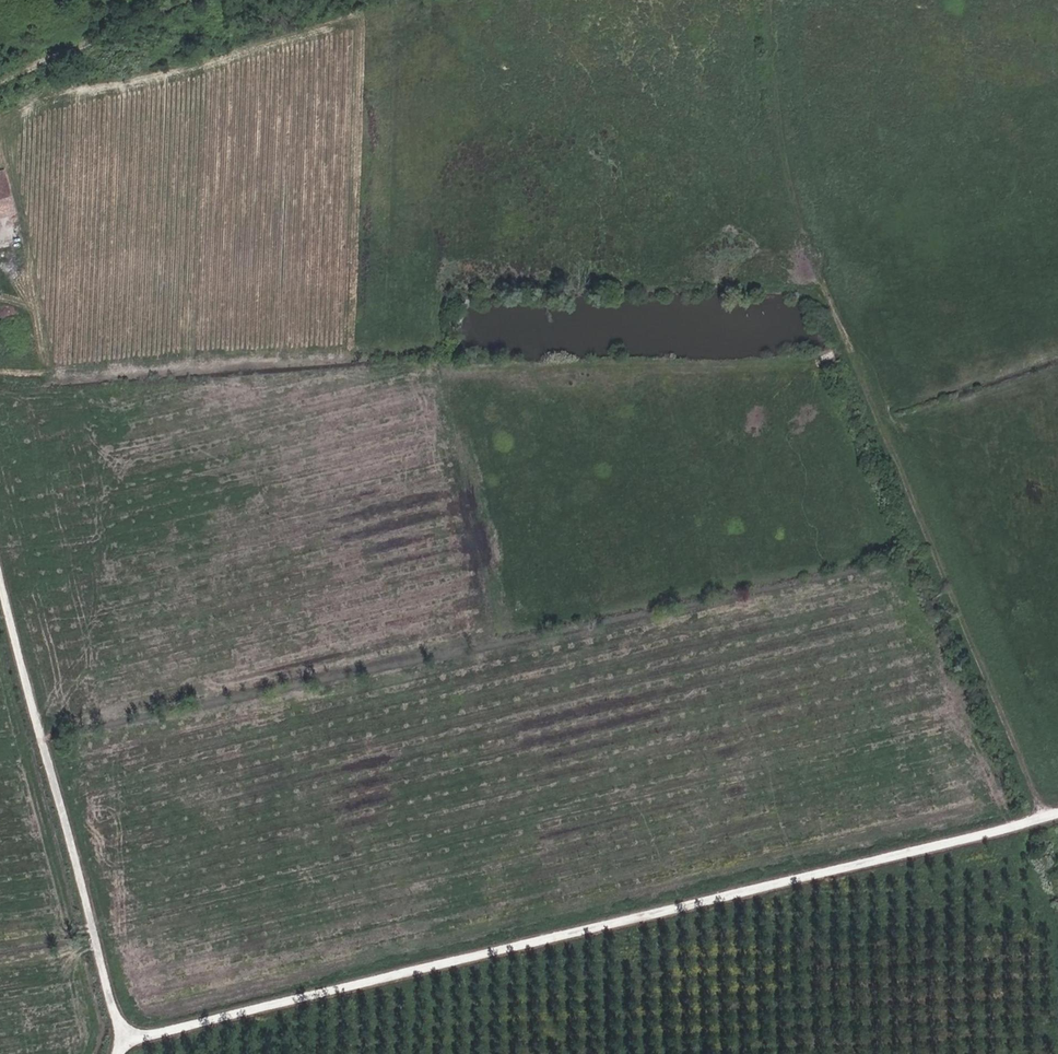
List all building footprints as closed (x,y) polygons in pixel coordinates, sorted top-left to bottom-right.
[(0,172),(0,208),(2,214),(18,210),(8,170),(0,172)]
